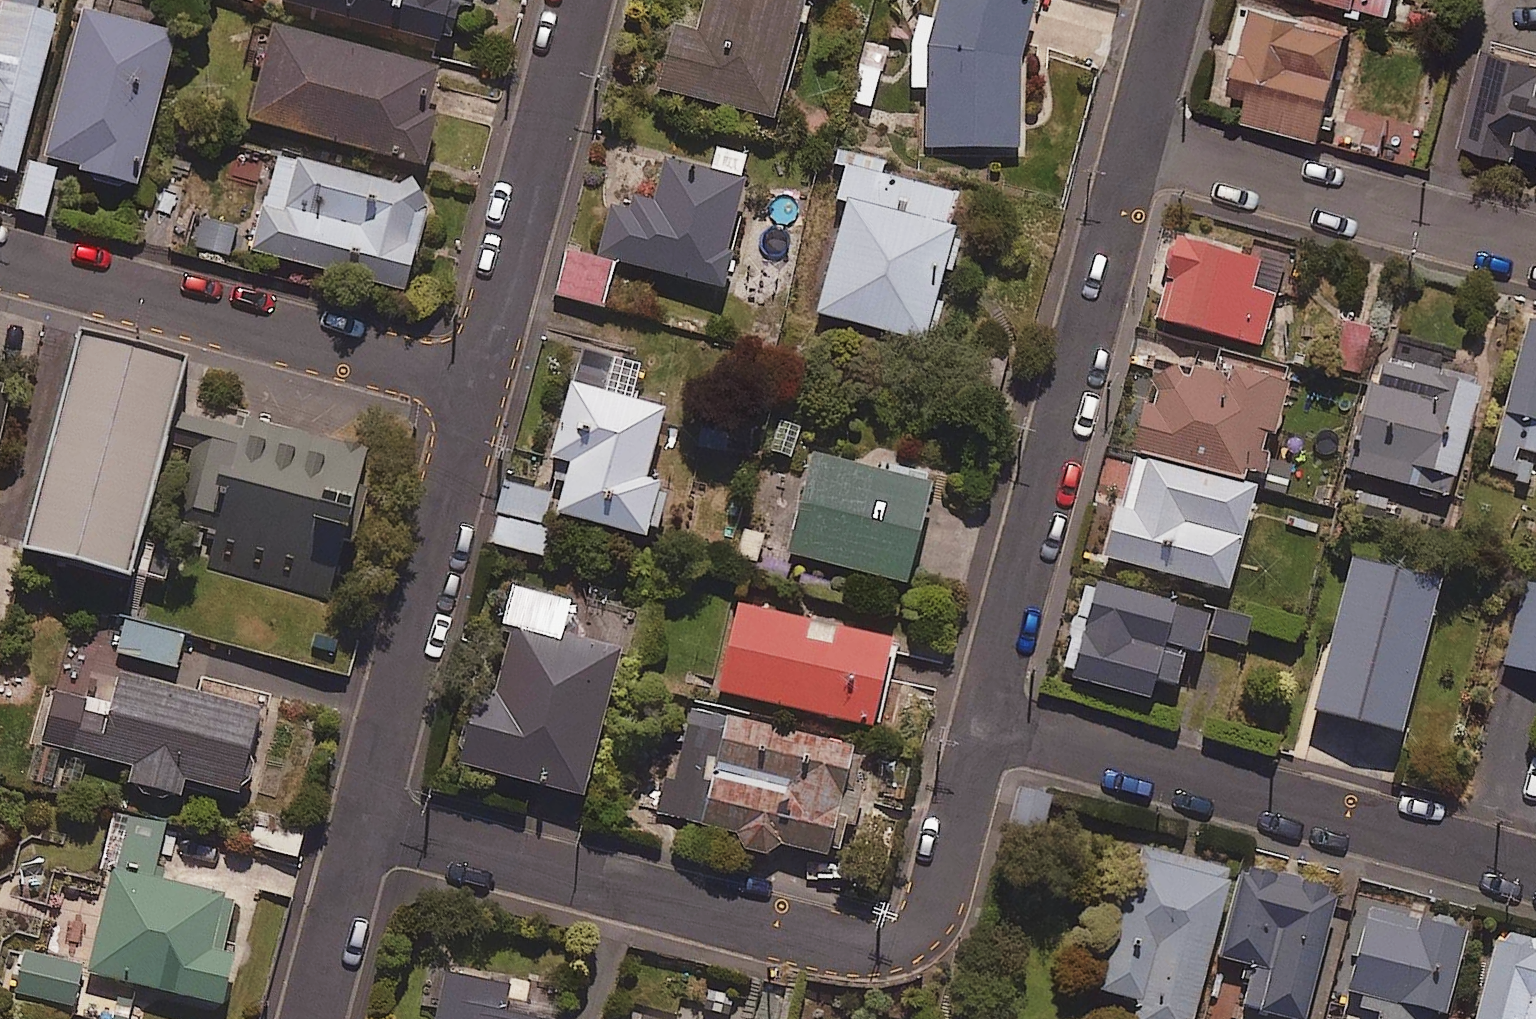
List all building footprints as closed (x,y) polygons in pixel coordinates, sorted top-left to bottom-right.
[(10,0),(3,0),(0,10),(0,166),(11,169),(57,14),(10,0)] [(437,40),(447,0),(288,0),(437,40)] [(676,89),(772,115),(803,0),(700,0),(676,89)] [(934,15),(916,11),(910,42),(911,87),(926,86),(928,145),(1022,143),(1020,61),(1036,0),(938,0),(934,15)] [(1388,13),(1392,0),(1340,0),(1388,13)] [(1348,29),(1254,2),(1227,96),(1248,103),(1244,117),(1317,138),(1348,29)] [(176,32),(84,5),(39,156),(131,183),(176,32)] [(436,59),(271,21),(248,120),(424,161),(438,102),(427,100),(436,59)] [(1477,36),(1451,136),(1535,159),(1535,52),(1477,36)] [(885,47),(865,42),(852,101),(872,106),(885,47)] [(711,166),(624,143),(595,252),(717,284),(751,155),(716,146),(711,166)] [(430,186),(279,145),(251,248),(402,289),(430,186)] [(55,167),(29,160),(16,207),(42,215),(55,167)] [(961,194),(847,164),(838,197),(846,199),(816,311),(923,339),(961,194)] [(1282,260),(1174,233),(1153,317),(1262,344),(1282,260)] [(613,263),(568,250),(555,293),(601,306),(613,263)] [(1382,302),(1348,292),(1333,344),(1367,354),(1382,302)] [(1532,308),(1488,466),(1535,479),(1535,477),(1535,310),(1532,308)] [(193,350),(81,321),(25,539),(162,574),(176,523),(215,533),(205,570),(335,603),(376,440),(243,407),(239,421),(179,406),(193,350)] [(618,361),(579,350),(551,454),(571,459),(557,510),(646,534),(661,479),(643,475),(662,406),(609,392),(618,361)] [(1232,373),(1152,354),(1130,443),(1255,473),(1266,430),(1274,432),(1287,380),(1234,367),(1232,373)] [(1480,380),(1383,354),(1352,469),(1449,495),(1480,380)] [(0,387),(0,429),(11,390),(0,387)] [(931,480),(812,451),(787,551),(905,581),(931,480)] [(1253,485),(1128,454),(1103,555),(1229,586),(1253,485)] [(549,490),(503,480),(492,532),(538,542),(549,490)] [(1442,579),(1353,554),(1310,705),(1398,731),(1442,579)] [(569,593),(514,578),(485,688),(474,686),(455,760),(581,793),(619,647),(559,631),(569,593)] [(1529,579),(1504,661),(1535,671),(1535,581),(1529,579)] [(1186,649),(1200,653),(1205,633),(1243,643),(1249,621),(1096,580),(1071,675),(1149,696),(1154,678),(1176,684),(1186,649)] [(891,637),(737,601),(717,688),(871,723),(891,637)] [(182,633),(124,619),(116,652),(174,665),(182,633)] [(262,708),(118,672),(110,702),(54,688),(41,741),(131,763),(127,781),(177,794),(181,777),(241,791),(262,708)] [(842,781),(850,745),(670,703),(645,808),(738,830),(743,844),(756,851),(771,848),(779,840),(825,850),(833,818),(852,823),(861,786),(842,781)] [(1052,796),(1022,786),(1008,828),(1039,838),(1052,796)] [(164,822),(114,810),(103,857),(154,868),(164,822)] [(304,824),(258,813),(251,844),(296,855),(304,824)] [(1135,846),(1103,990),(1139,998),(1135,1018),(1192,1018),(1226,866),(1135,846)] [(1335,888),(1240,867),(1220,956),(1252,963),(1242,1004),(1306,1018),(1335,888)] [(88,970),(221,1001),(232,953),(217,949),(229,895),(112,868),(88,970)] [(1369,900),(1347,992),(1365,996),(1360,1015),(1378,1018),(1443,1018),(1466,924),(1369,900)] [(1501,928),(1475,1018),(1535,1018),(1535,938),(1501,928)] [(81,964),(21,951),(12,992),(73,1005),(81,964)] [(444,969),(433,1018),(552,1018),(522,1013),(528,986),(444,969)]
